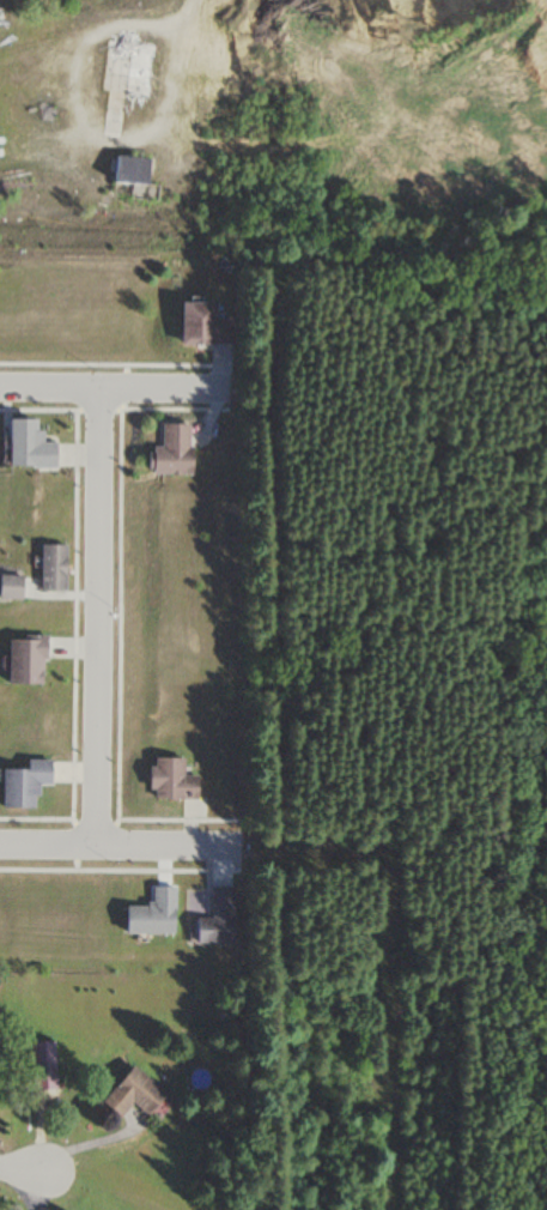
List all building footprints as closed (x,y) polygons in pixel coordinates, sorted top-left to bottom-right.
[(155,46),(129,43),(123,94),(149,97),(155,46)] [(148,184),(148,157),(116,157),(116,184),(148,184)] [(151,474),(192,474),(192,424),(163,424),(163,448),(151,448),(151,474)] [(65,545),(40,545),(40,592),(65,592),(65,545)] [(22,576),(0,575),(0,599),(21,599),(22,576)] [(8,683),(44,683),(44,637),(8,637),(8,683)] [(198,800),(198,776),(184,776),(184,758),(150,759),(151,790),(155,790),(156,800),(198,800)] [(235,887),(211,887),(211,918),(197,918),(197,943),(235,943),(235,887)] [(176,888),(154,888),(154,907),(126,907),(126,934),(176,934),(176,888)] [(133,1103),(150,1117),(168,1094),(133,1066),(103,1102),(121,1118),(133,1103)]
